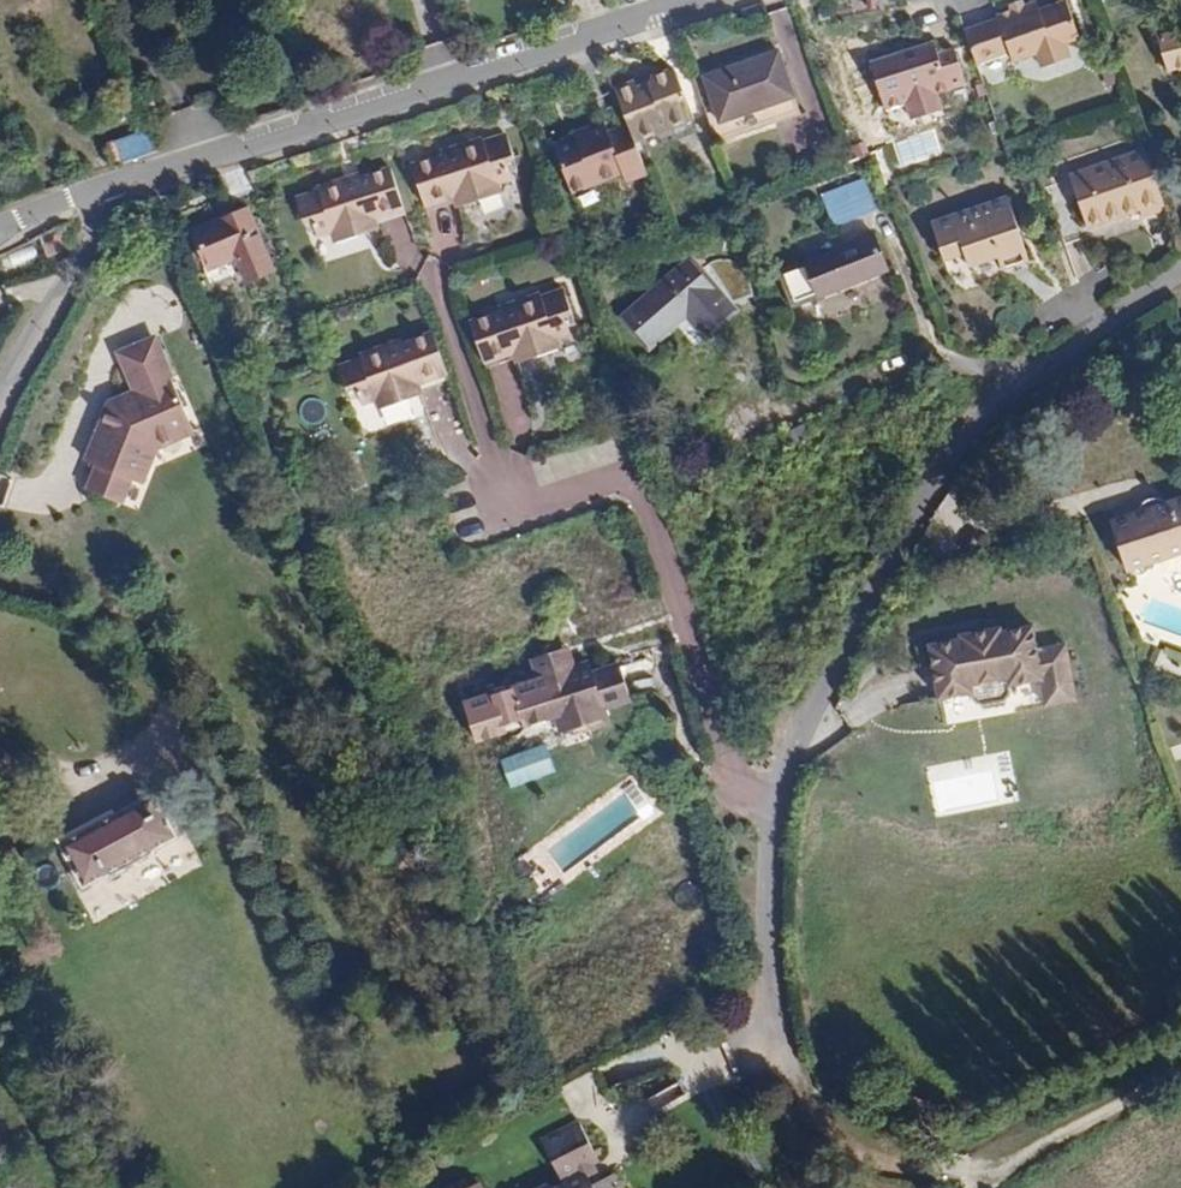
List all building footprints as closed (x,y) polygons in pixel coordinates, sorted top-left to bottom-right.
[(974,59),(1009,48),(1012,58),(1034,50),(1039,63),(1065,54),(1062,41),(1077,36),(1064,0),(1061,0),(1037,7),(1035,0),(1034,0),(1023,4),(1011,7),(996,12),(998,18),(963,29),(974,59)] [(1156,34),(1168,69),(1180,64),(1180,26),(1156,34)] [(965,82),(954,48),(938,53),(934,41),(869,62),(884,109),(905,102),(911,119),(940,109),(935,92),(965,82)] [(719,121),(770,103),(792,95),(776,49),(703,75),(719,121)] [(1119,85),(1113,64),(1103,68),(1110,88),(1119,85)] [(631,91),(610,98),(630,152),(683,132),(685,131),(668,85),(662,82),(647,87),(644,93),(633,98),(631,91)] [(776,119),(770,103),(719,121),(724,137),(776,119)] [(617,188),(639,181),(619,125),(597,132),(594,123),(564,134),(566,142),(547,149),(563,197),(615,180),(617,188)] [(460,177),(464,192),(492,183),(488,172),(503,167),(497,150),(505,147),(498,125),(476,132),(474,127),(447,135),(449,141),(433,146),(404,156),(417,195),(446,186),(444,182),(460,177)] [(164,150),(156,130),(106,146),(113,168),(164,150)] [(449,141),(447,135),(432,141),(433,146),(449,141)] [(1164,211),(1143,150),(1069,175),(1070,180),(1045,187),(1063,242),(1082,236),(1071,202),(1078,200),(1087,227),(1139,209),(1142,218),(1164,211)] [(364,207),(365,212),(395,202),(382,163),(353,172),(337,178),(335,172),(307,181),(309,187),(287,194),(294,215),(302,212),(308,231),(322,226),(326,237),(353,228),(348,212),(364,207)] [(337,178),(353,172),(351,167),(335,172),(337,178)] [(449,196),(464,192),(460,177),(444,182),(446,186),(449,196)] [(874,207),(864,178),(820,195),(832,224),(874,207)] [(960,246),(963,253),(967,265),(996,256),(1000,269),(1028,259),(1007,197),(930,223),(940,252),(960,246)] [(369,223),(365,212),(364,207),(348,212),(353,228),(369,223)] [(274,271),(249,209),(195,229),(210,266),(236,256),(245,281),(274,271)] [(62,222),(37,233),(46,255),(72,244),(62,222)] [(888,269),(873,232),(802,259),(816,296),(888,269)] [(942,260),(963,253),(960,246),(940,252),(942,260)] [(728,302),(745,288),(742,280),(737,266),(735,263),(730,262),(725,261),(720,261),(716,262),(712,263),(708,265),(704,268),(702,271),(688,257),(620,314),(647,346),(668,328),(684,314),(703,336),(734,309),(728,302)] [(737,266),(742,280),(747,276),(744,272),(741,269),(737,266)] [(525,343),(530,359),(558,350),(555,338),(568,334),(562,316),(569,314),(562,292),(541,299),(539,293),(512,302),(514,308),(499,313),(469,322),(481,361),(511,351),(510,348),(525,343)] [(514,308),(512,302),(497,307),(499,313),(514,308)] [(687,350),(703,336),(684,314),(668,328),(687,350)] [(152,329),(116,345),(130,377),(134,383),(127,386),(96,485),(112,492),(120,488),(127,470),(138,474),(153,438),(191,421),(152,329)] [(412,379),(413,384),(443,374),(429,335),(401,344),(385,349),(383,344),(355,353),(357,359),(335,366),(342,387),(350,385),(356,402),(369,398),(373,409),(401,399),(396,384),(412,379)] [(385,349),(401,344),(399,339),(383,344),(385,349)] [(515,363),(530,359),(525,343),(510,348),(511,351),(515,363)] [(417,395),(413,384),(412,379),(396,384),(401,399),(417,395)] [(92,484),(96,485),(127,386),(108,394),(113,405),(108,418),(100,415),(84,453),(96,457),(88,475),(92,484)] [(108,394),(100,415),(108,418),(113,405),(108,394)] [(1128,505),(1145,555),(1180,543),(1180,488),(1128,505)] [(961,638),(929,644),(938,697),(970,691),(972,699),(981,705),(1005,701),(1011,692),(1010,685),(1042,679),(1039,662),(1037,649),(1033,625),(1001,631),(1000,627),(961,634),(961,638)] [(1065,644),(1037,649),(1039,662),(1068,657),(1065,644)] [(563,647),(551,652),(558,673),(570,668),(563,647)] [(508,690),(510,696),(516,710),(522,727),(552,717),(557,734),(586,724),(588,730),(607,724),(602,710),(627,701),(615,666),(591,674),(587,662),(570,668),(558,673),(551,652),(527,660),(534,680),(508,690)] [(1068,657),(1039,662),(1042,679),(1045,704),(1075,699),(1068,657)] [(516,710),(510,696),(498,700),(503,714),(516,710)] [(502,761),(512,789),(557,774),(548,745),(502,761)] [(147,851),(175,836),(151,793),(113,814),(111,810),(56,839),(82,885),(109,871),(111,874),(148,854),(147,851)] [(16,840),(0,809),(0,848),(16,840)] [(539,1139),(547,1156),(586,1136),(577,1119),(539,1139)] [(547,1156),(560,1179),(564,1177),(567,1183),(557,1187),(619,1187),(609,1171),(600,1176),(590,1181),(583,1167),(592,1162),(599,1159),(586,1136),(547,1156)] [(590,1181),(600,1176),(592,1162),(583,1167),(590,1181)]
